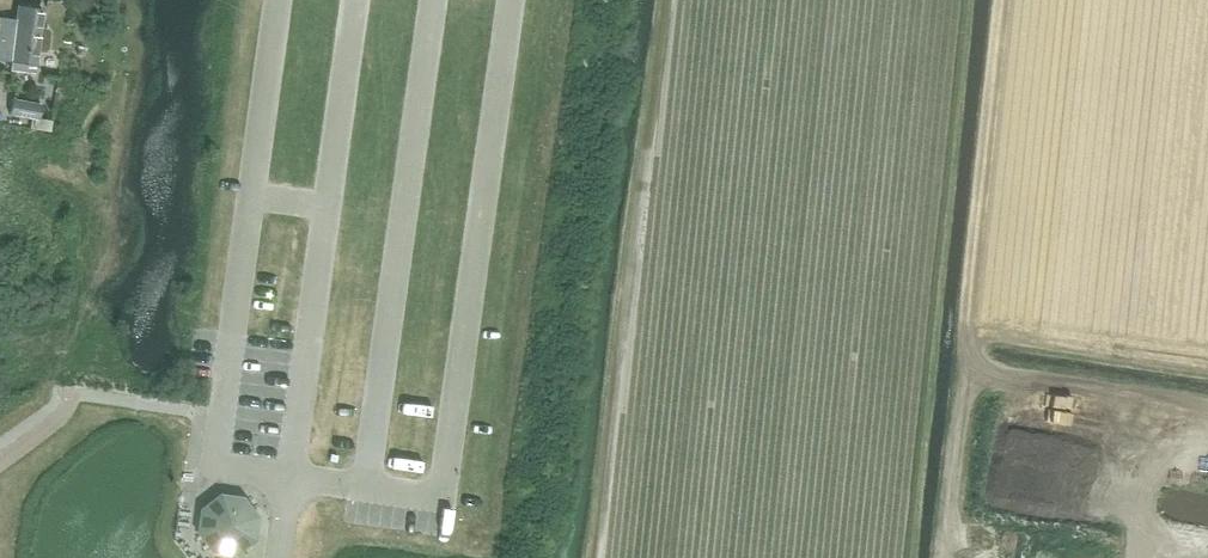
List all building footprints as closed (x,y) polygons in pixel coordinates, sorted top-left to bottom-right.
[(40,9),(17,5),(14,24),(5,23),(5,18),(0,18),(0,19),(0,58),(9,60),(8,68),(32,71),(40,9)] [(37,118),(40,104),(11,98),(8,113),(37,118)] [(254,516),(241,497),(218,494),(199,508),(200,508),(197,531),(211,549),(233,552),(251,538),(254,516)]
